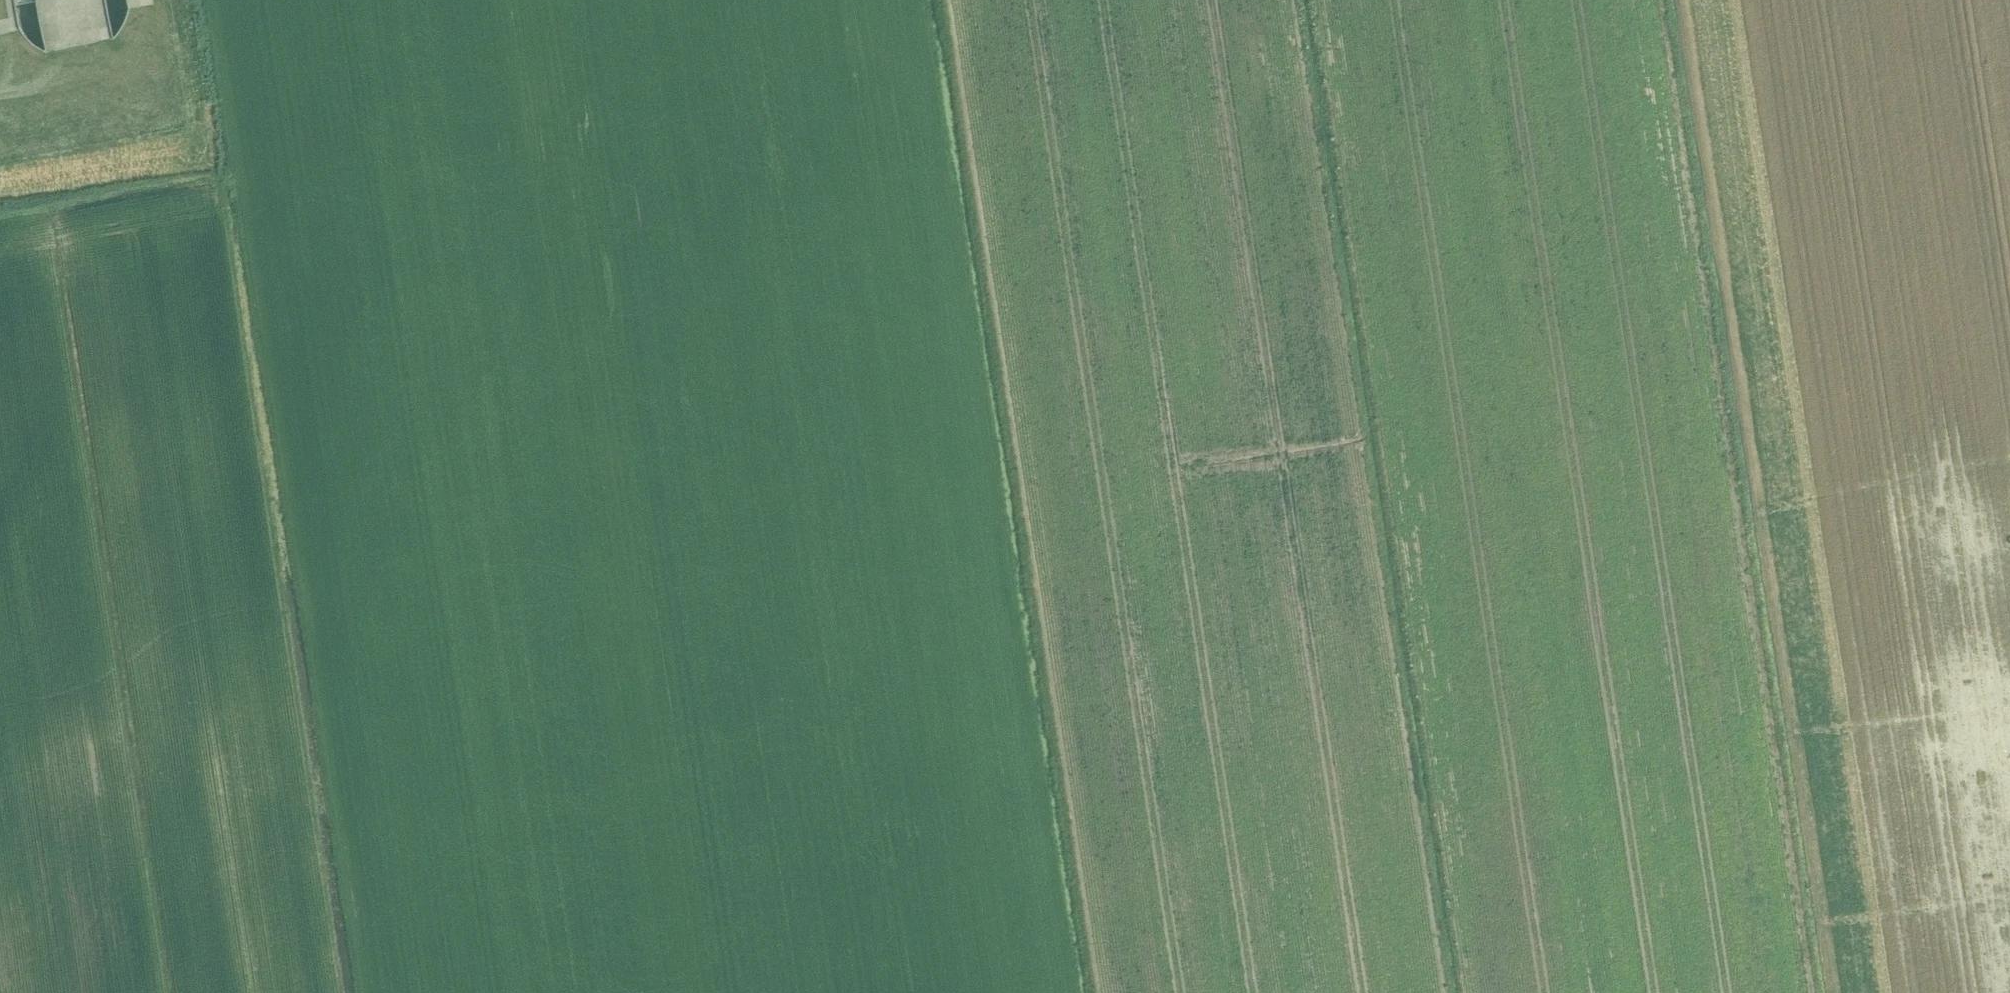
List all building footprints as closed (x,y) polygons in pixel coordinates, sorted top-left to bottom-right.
[(48,51),(38,0),(15,0),(20,29),(23,32),(26,36),(29,39),(32,42),(36,44),(40,47),(44,49),(48,51)] [(131,7),(130,0),(106,0),(114,38),(117,34),(118,33),(121,29),(123,26),(125,22),(127,18),(128,16),(130,12),(131,7)]
